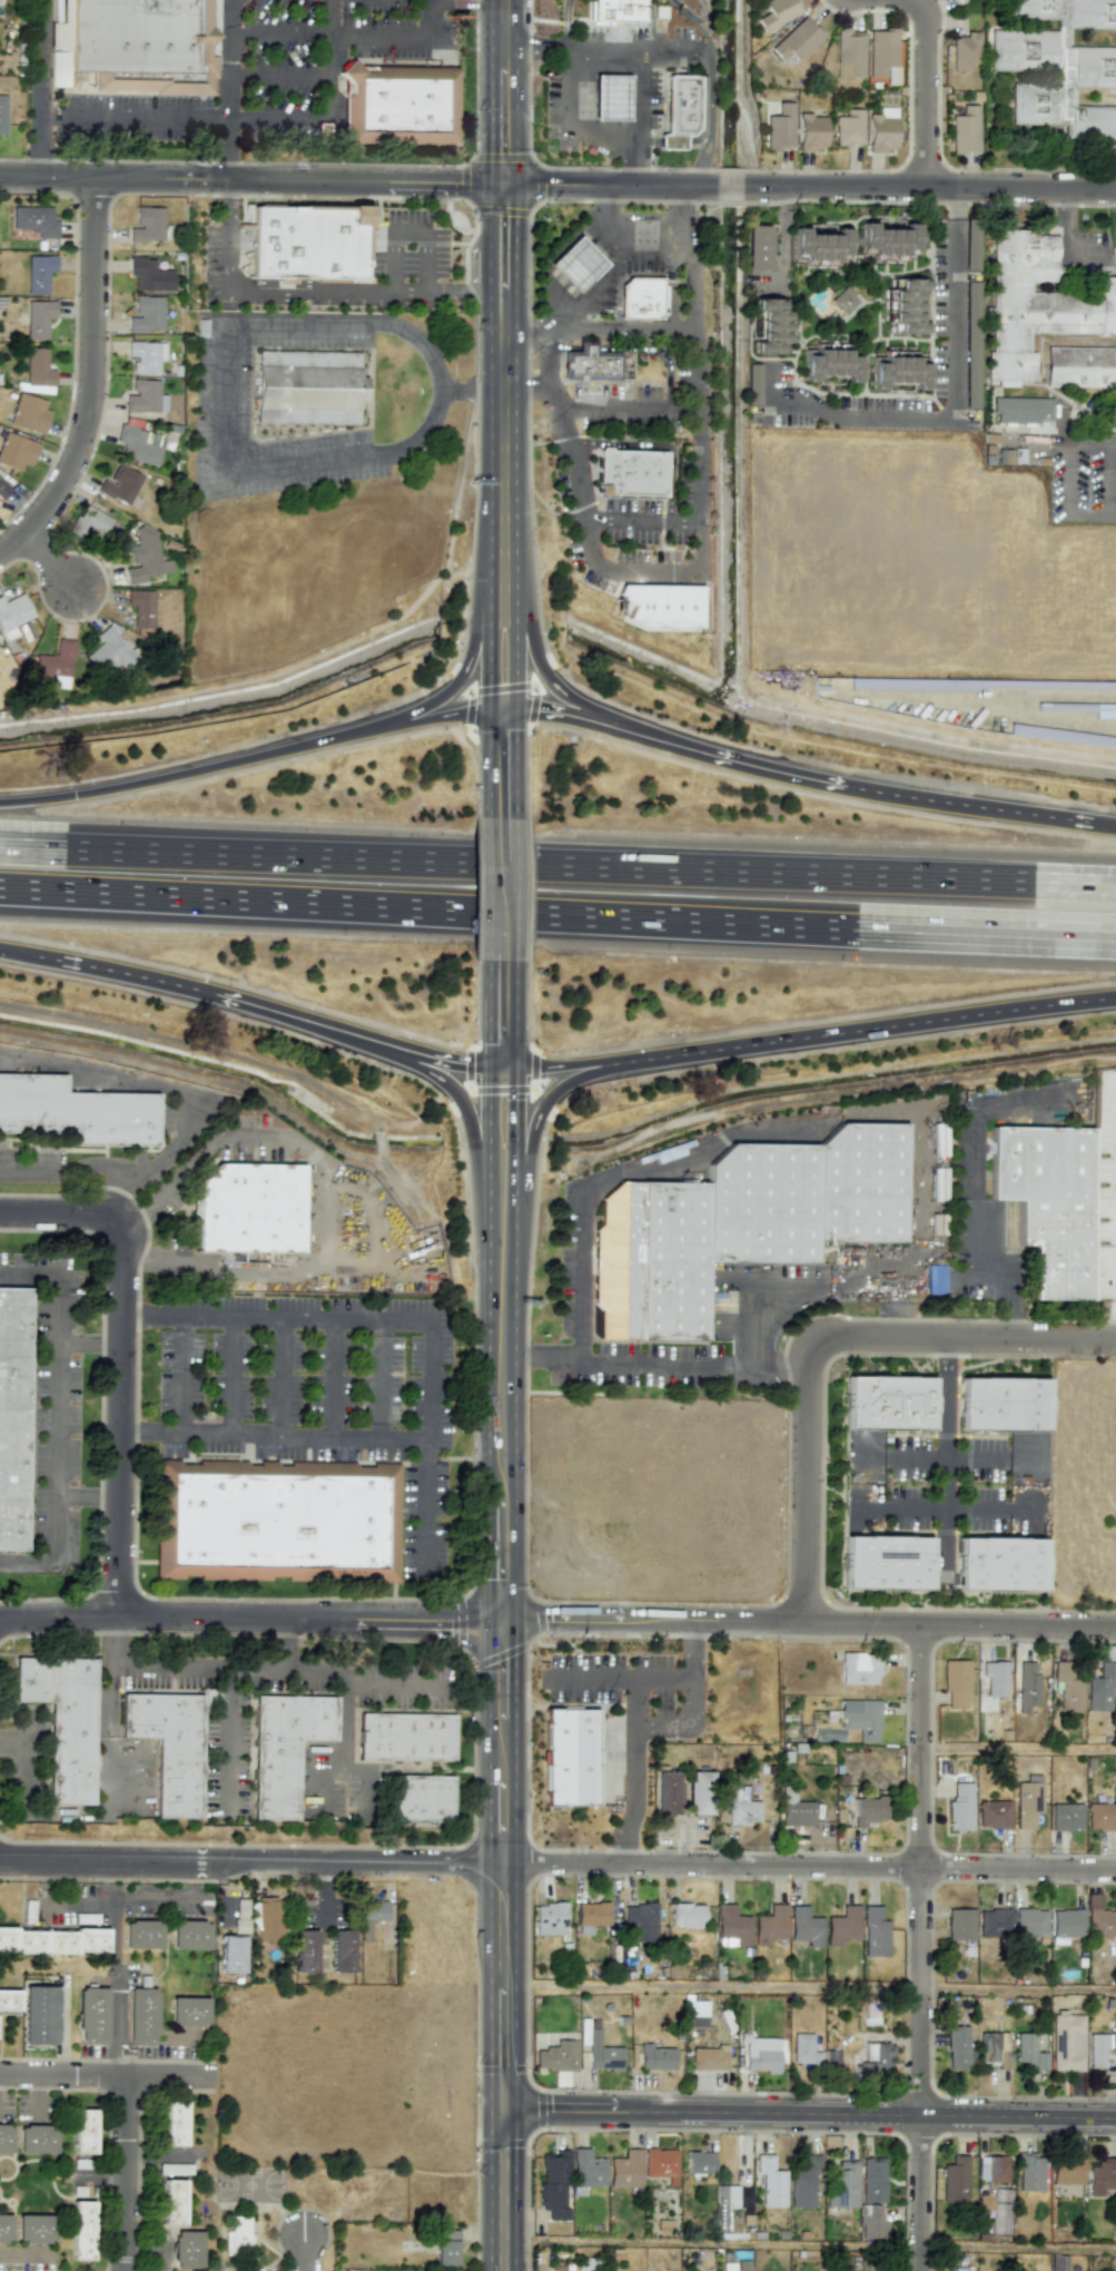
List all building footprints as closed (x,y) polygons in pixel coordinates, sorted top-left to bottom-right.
[(65,95),(66,0),(213,0),(211,97),(175,99),(65,95)] [(642,24),(642,0),(594,0),(594,24),(642,24)] [(759,4),(767,0),(798,0),(803,9),(764,32),(755,18),(764,13),(759,4)] [(1066,46),(1067,27),(1115,29),(1115,0),(1011,0),(1010,18),(1057,20),(1057,31),(991,29),(990,71),(1040,73),(1040,83),(1013,82),(1011,123),(1068,125),(1068,141),(1105,143),(1105,150),(1115,150),(1115,48),(1066,46)] [(802,18),(769,51),(781,62),(788,56),(794,63),(820,39),(802,18)] [(862,78),(847,78),(847,67),(836,67),(834,28),(847,28),(847,31),(862,31),(862,78)] [(869,78),(885,77),(885,66),(896,67),(897,28),(883,28),(883,31),(869,31),(869,78)] [(952,71),(969,71),(969,64),(978,64),(979,32),(965,31),(965,36),(952,36),(952,71)] [(453,144),(339,142),(340,69),(454,69),(453,144)] [(665,134),(668,73),(698,73),(697,127),(690,136),(684,136),(683,148),(660,147),(659,134),(665,134)] [(592,77),(625,77),(625,121),(593,121),(592,77)] [(793,102),(777,102),(777,116),(766,116),(765,149),(793,149),(793,102)] [(950,115),(950,151),(979,151),(978,105),(961,105),(962,115),(950,115)] [(868,151),(895,151),(895,108),(879,107),(879,114),(868,114),(868,151)] [(863,109),(846,109),(846,116),(835,116),(834,145),(862,145),(863,109)] [(798,152),(815,152),(815,147),(826,147),(826,115),(799,115),(798,152)] [(57,220),(52,220),(53,207),(12,206),(12,229),(38,230),(38,238),(57,238),(57,220)] [(135,227),(128,227),(128,241),(163,241),(162,206),(134,207),(135,227)] [(251,206),(363,208),(362,277),(250,275),(251,206)] [(873,254),(907,254),(907,248),(917,248),(918,223),(908,223),(908,228),(876,228),(875,223),(863,223),(863,247),(873,247),(873,254)] [(745,269),(767,269),(768,226),(745,226),(745,269)] [(804,258),(837,259),(838,254),(848,254),(848,227),(839,227),(838,234),(806,233),(806,227),(794,227),(794,253),(804,253),(804,258)] [(1097,279),(1115,279),(1115,336),(1030,335),(1030,354),(1037,354),(1036,383),(990,382),(992,232),(1033,232),(1033,238),(1057,238),(1057,285),(1031,284),(1031,294),(1097,295),(1097,279)] [(575,294),(606,265),(576,235),(546,264),(575,294)] [(28,255),(27,294),(48,294),(48,272),(55,272),(55,256),(28,255)] [(172,290),(173,270),(155,270),(155,258),(128,257),(128,276),(134,276),(134,290),(172,290)] [(625,281),(618,288),(619,322),(659,323),(659,279),(625,281)] [(892,291),(892,323),(898,324),(899,333),(925,333),(925,324),(918,324),(918,292),(924,291),(924,279),(898,279),(899,291),(892,291)] [(847,320),(861,305),(842,287),(828,303),(847,320)] [(162,331),(162,296),(134,296),(133,317),(127,316),(127,331),(162,331)] [(784,342),(786,309),(780,308),(780,298),(753,298),(753,307),(760,308),(759,341),(753,341),(753,352),(779,352),(779,342),(784,342)] [(18,324),(27,324),(26,339),(46,339),(47,317),(55,318),(55,301),(27,301),(27,313),(18,313),(18,324)] [(159,342),(127,341),(126,358),(132,358),(131,373),(158,374),(159,342)] [(47,347),(26,347),(26,385),(53,386),(53,370),(46,370),(47,347)] [(848,348),(816,348),(814,354),(804,354),(804,380),(813,380),(814,374),(847,374),(847,380),(858,380),(858,355),(848,355),(848,348)] [(1045,348),(1115,350),(1115,390),(1045,389),(1045,348)] [(562,351),(620,352),(619,380),(562,378),(562,351)] [(254,353),(356,355),(357,378),(366,377),(365,402),(355,402),(357,412),(356,425),(256,424),(256,411),(253,389),(256,376),(254,353)] [(916,356),(882,355),(882,361),(872,362),(871,387),(881,387),(881,382),(913,382),(915,387),(926,387),(926,362),(916,362),(916,356)] [(165,413),(166,395),(160,394),(160,380),(131,379),(131,394),(125,393),(124,412),(165,413)] [(8,424),(40,434),(50,402),(18,392),(8,424)] [(995,413),(995,424),(1050,424),(1051,398),(992,398),(991,413),(995,413)] [(157,466),(164,435),(119,425),(115,442),(122,443),(119,458),(157,466)] [(5,431),(0,443),(0,464),(20,472),(23,464),(29,466),(38,444),(5,431)] [(595,494),(663,495),(664,452),(596,450),(595,494)] [(97,492),(128,506),(142,475),(118,464),(110,481),(103,478),(97,492)] [(0,500),(11,489),(0,479),(0,500)] [(111,516),(80,505),(70,531),(101,542),(111,516)] [(127,584),(146,581),(146,576),(173,572),(171,559),(160,560),(154,525),(134,528),(136,544),(129,545),(132,567),(124,568),(127,584)] [(698,586),(618,584),(617,602),(628,603),(627,626),(697,628),(698,586)] [(153,590),(126,590),(126,606),(133,606),(133,627),(152,628),(153,590)] [(3,641),(18,635),(14,625),(32,617),(22,593),(3,601),(0,595),(0,596),(0,633),(3,641)] [(33,638),(29,622),(17,625),(22,641),(33,638)] [(86,656),(103,675),(117,662),(127,672),(140,660),(108,624),(95,636),(101,642),(86,656)] [(33,676),(52,677),(51,687),(70,688),(72,640),(56,639),(55,655),(35,654),(33,676)] [(1115,719),(1115,703),(1054,702),(1054,709),(1095,710),(1095,719),(1115,719)] [(1115,750),(1115,737),(1009,723),(1008,736),(1115,750)] [(156,1093),(64,1092),(64,1074),(0,1073),(0,1132),(62,1132),(62,1145),(156,1146),(156,1093)] [(990,1200),(1019,1200),(1018,1245),(1032,1245),(1032,1300),(1090,1300),(1091,1128),(990,1127),(990,1200)] [(616,1187),(709,1187),(708,1171),(735,1148),(824,1153),(843,1132),(909,1132),(906,1246),(821,1245),(820,1265),(709,1262),(705,1341),(614,1341),(614,1268),(616,1187)] [(210,1166),(192,1183),(194,1251),(297,1254),(298,1167),(210,1166)] [(945,1265),(927,1265),(927,1294),(944,1294),(945,1265)] [(21,1553),(0,1553),(0,1290),(24,1290),(21,1553)] [(846,1377),(846,1428),(927,1429),(928,1378),(846,1377)] [(960,1380),(959,1432),(1040,1433),(1041,1382),(960,1380)] [(156,1465),(396,1471),(394,1586),(154,1581),(156,1465)] [(845,1537),(843,1589),(926,1590),(926,1538),(845,1537)] [(959,1537),(959,1589),(1040,1590),(1040,1538),(959,1537)] [(840,1684),(878,1684),(878,1653),(840,1653),(840,1684)] [(49,1703),(47,1805),(90,1806),(92,1660),(9,1659),(8,1702),(49,1703)] [(943,1661),(942,1692),(947,1692),(947,1707),(967,1707),(967,1661),(943,1661)] [(1005,1697),(1006,1662),(982,1661),(981,1677),(986,1677),(985,1697),(1005,1697)] [(1060,1682),(1059,1710),(1083,1710),(1083,1679),(1071,1679),(1071,1662),(1054,1661),(1053,1682),(1060,1682)] [(1017,1713),(1029,1713),(1029,1706),(1038,1706),(1038,1673),(1034,1673),(1034,1662),(1018,1662),(1017,1713)] [(1111,1710),(1110,1682),(1115,1681),(1115,1662),(1099,1663),(1099,1677),(1087,1678),(1088,1711),(1111,1710)] [(156,1739),(154,1821),(197,1822),(199,1697),(117,1694),(116,1738),(156,1739)] [(334,1698),(251,1698),(250,1822),(296,1822),(297,1742),(334,1742),(334,1698)] [(858,1742),(878,1742),(878,1700),(839,1700),(839,1729),(858,1729),(858,1742)] [(544,1805),(596,1805),(594,1709),(543,1709),(544,1805)] [(357,1760),(358,1715),(452,1717),(451,1761),(357,1760)] [(833,1764),(834,1748),(805,1747),(804,1763),(833,1764)] [(654,1814),(677,1814),(677,1771),(655,1771),(654,1814)] [(710,1771),(687,1771),(688,1814),(711,1814),(710,1771)] [(450,1777),(397,1777),(398,1821),(451,1821),(450,1777)] [(972,1782),(952,1782),(952,1800),(947,1800),(947,1831),(972,1831),(972,1782)] [(1016,1829),(1034,1829),(1034,1813),(1041,1813),(1041,1782),(1016,1783),(1016,1829)] [(728,1825),(760,1824),(759,1801),(739,1801),(739,1786),(727,1786),(728,1825)] [(794,1801),(794,1793),(781,1793),(781,1824),(813,1825),(814,1801),(794,1801)] [(854,1797),(854,1827),(876,1827),(877,1820),(886,1820),(887,1798),(854,1797)] [(1009,1828),(1009,1801),(978,1801),(979,1829),(1009,1828)] [(1087,1830),(1115,1830),(1115,1803),(1086,1804),(1087,1830)] [(1050,1804),(1051,1830),(1082,1829),(1081,1804),(1050,1804)] [(1087,1894),(1086,1937),(1115,1937),(1115,1910),(1099,1910),(1100,1894),(1087,1894)] [(281,1939),(280,1897),(257,1897),(257,1939),(281,1939)] [(248,1933),(247,1900),(234,1901),(235,1933),(248,1933)] [(387,1902),(362,1901),(362,1921),(387,1922),(387,1902)] [(607,1903),(577,1902),(576,1934),(591,1935),(591,1925),(607,1926),(607,1903)] [(535,1935),(564,1935),(564,1903),(535,1903),(535,1935)] [(623,1941),(655,1942),(656,1904),(624,1903),(623,1941)] [(671,1927),(704,1927),(703,1903),(671,1904),(671,1927)] [(750,1945),(749,1915),(735,1915),(735,1903),(717,1904),(717,1946),(750,1945)] [(786,1939),(786,1904),(769,1904),(769,1915),(754,1915),(754,1946),(769,1945),(769,1939),(786,1939)] [(841,1917),(827,1916),(826,1946),(841,1946),(841,1940),(858,1940),(859,1905),(842,1905),(841,1917)] [(790,1940),(807,1940),(807,1947),(822,1948),(822,1917),(807,1917),(807,1906),(790,1906),(790,1940)] [(888,1920),(882,1920),(882,1906),(864,1906),(863,1956),(887,1956),(888,1920)] [(947,1908),(947,1940),(973,1940),(973,1909),(947,1908)] [(1012,1908),(978,1909),(978,1937),(1013,1936),(1012,1908)] [(1014,1935),(1046,1936),(1046,1910),(1015,1909),(1014,1935)] [(1082,1909),(1051,1910),(1052,1942),(1059,1942),(1059,1944),(1062,1944),(1061,1936),(1082,1936),(1082,1909)] [(160,1948),(160,1921),(124,1920),(124,1948),(160,1948)] [(208,1949),(208,1921),(171,1920),(171,1949),(208,1949)] [(0,1928),(0,1952),(106,1954),(106,1930),(0,1928)] [(331,1972),(352,1972),(351,1930),(330,1931),(331,1972)] [(315,1972),(315,1931),(293,1931),(294,1973),(315,1972)] [(246,1936),(221,1935),(220,1972),(245,1973),(246,1936)] [(22,2044),(54,2045),(56,1986),(23,1986),(22,2044)] [(107,1988),(78,1987),(77,2042),(105,2043),(107,1988)] [(127,2042),(155,2043),(156,1988),(128,1988),(127,2042)] [(0,1989),(0,2010),(18,2010),(18,1989),(0,1989)] [(207,1998),(170,1997),(170,2025),(207,2026),(207,1998)] [(706,2001),(690,2001),(689,2026),(705,2026),(706,2001)] [(1082,2071),(1084,2016),(1052,2015),(1050,2070),(1082,2071)] [(622,2047),(598,2047),(599,2020),(580,2019),(580,2045),(588,2045),(587,2069),(621,2070),(622,2047)] [(975,2027),(948,2026),(947,2069),(967,2069),(967,2059),(974,2059),(975,2027)] [(744,2070),(766,2070),(766,2074),(779,2073),(779,2038),(749,2038),(749,2033),(737,2033),(738,2051),(744,2051),(744,2070)] [(812,2034),(793,2033),(792,2063),(820,2064),(820,2052),(812,2052),(812,2034)] [(1034,2033),(1016,2033),(1016,2064),(1032,2063),(1032,2070),(1046,2070),(1046,2052),(1034,2053),(1034,2033)] [(979,2063),(997,2064),(997,2069),(1009,2070),(1009,2058),(1004,2058),(1004,2050),(998,2050),(998,2034),(979,2034),(979,2063)] [(1115,2070),(1115,2034),(1088,2034),(1087,2069),(1115,2070)] [(577,2070),(577,2040),(555,2040),(555,2048),(535,2048),(535,2070),(577,2070)] [(640,2070),(674,2069),(673,2048),(651,2048),(651,2043),(639,2043),(640,2070)] [(864,2063),(855,2063),(855,2077),(888,2077),(888,2043),(864,2043),(864,2063)] [(691,2069),(726,2070),(726,2047),(691,2047),(691,2069)] [(184,2146),(185,2101),(164,2101),(163,2146),(184,2146)] [(72,2110),(92,2110),(92,2154),(72,2153),(72,2110)] [(10,2152),(0,2152),(0,2124),(6,2124),(6,2127),(10,2127),(10,2152)] [(18,2127),(23,2127),(23,2125),(49,2125),(49,2127),(53,2127),(53,2153),(18,2153),(18,2127)] [(605,2186),(604,2157),(589,2157),(589,2148),(572,2148),(573,2187),(605,2186)] [(609,2158),(608,2186),(640,2187),(641,2149),(624,2148),(623,2158),(609,2158)] [(644,2177),(676,2177),(676,2149),(643,2149),(644,2177)] [(567,2220),(566,2150),(553,2150),(553,2156),(540,2156),(540,2211),(547,2211),(547,2220),(567,2220)] [(713,2152),(686,2152),(686,2173),(713,2173),(713,2152)] [(1018,2192),(1042,2191),(1041,2153),(1017,2154),(1018,2192)] [(784,2207),(785,2171),(773,2171),(773,2154),(755,2154),(755,2174),(762,2174),(761,2207),(784,2207)] [(791,2207),(814,2207),(815,2155),(803,2155),(803,2171),(791,2170),(791,2207)] [(942,2164),(942,2202),(966,2202),(967,2155),(950,2155),(950,2164),(942,2164)] [(985,2164),(977,2164),(977,2182),(1007,2181),(1006,2155),(985,2156),(985,2164)] [(883,2158),(861,2158),(862,2203),(884,2202),(883,2158)] [(1103,2196),(1103,2189),(1115,2190),(1115,2158),(1098,2158),(1098,2166),(1088,2166),(1088,2196),(1103,2196)] [(828,2207),(857,2207),(856,2162),(827,2163),(828,2207)] [(184,2180),(163,2179),(162,2224),(183,2224),(184,2180)] [(738,2186),(716,2185),(716,2204),(726,2204),(726,2208),(737,2208),(738,2186)] [(978,2211),(993,2211),(992,2194),(978,2195),(978,2211)] [(71,2201),(91,2201),(90,2260),(71,2260),(71,2201)] [(859,2205),(860,2239),(883,2238),(882,2204),(859,2205)] [(3,2242),(0,2242),(0,2214),(9,2214),(9,2240),(3,2240),(3,2242)] [(16,2214),(52,2214),(52,2240),(47,2240),(47,2243),(21,2243),(21,2241),(16,2241),(16,2214)] [(223,2254),(249,2254),(250,2216),(229,2215),(229,2231),(224,2231),(223,2254)] [(717,2231),(742,2230),(742,2220),(717,2221),(717,2231)] [(434,2265),(456,2265),(457,2230),(435,2229),(434,2265)] [(173,2268),(201,2268),(201,2231),(173,2231),(173,2268)]
